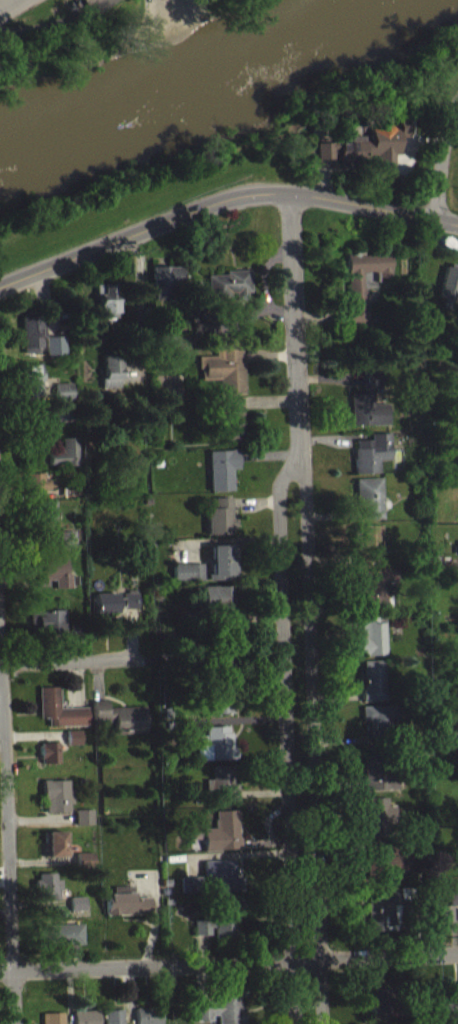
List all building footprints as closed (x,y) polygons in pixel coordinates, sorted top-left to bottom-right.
[(104,0),(75,0),(85,14),(104,0)] [(368,129),(370,127),(371,125),(374,123),(377,122),(382,122),(385,123),(388,123),(390,125),(392,128),(396,128),(396,118),(406,117),(407,135),(396,136),(397,144),(397,153),(392,153),(392,171),(374,171),(374,154),(363,154),(363,159),(337,159),(337,152),(330,152),(330,157),(322,158),(308,158),(307,141),(330,141),(330,143),(336,143),(335,135),(362,134),(362,140),(369,140),(368,129)] [(365,319),(364,287),(374,286),(373,271),(377,271),(377,276),(390,276),(388,249),(343,252),(346,313),(347,320),(365,319)] [(150,265),(151,290),(153,290),(153,298),(167,298),(167,286),(176,286),(176,266),(166,266),(165,261),(153,261),(153,265),(150,265)] [(443,265),(437,295),(452,298),(454,289),(457,290),(457,268),(443,265)] [(248,268),(225,269),(225,273),(206,274),(208,295),(229,294),(229,291),(233,291),(233,299),(246,298),(245,291),(249,291),(248,268)] [(93,283),(111,282),(111,292),(114,292),(115,316),(98,317),(97,294),(94,294),(93,283)] [(20,315),(39,314),(40,323),(43,323),(44,336),(40,336),(40,345),(35,345),(35,351),(22,351),(20,315)] [(193,322),(206,321),(206,328),(207,335),(194,336),(193,322)] [(46,338),(56,338),(57,352),(46,353),(46,338)] [(239,347),(240,353),(240,361),(243,361),(244,393),(219,394),(219,379),(201,379),(201,367),(198,367),(198,355),(215,355),(215,348),(239,347)] [(102,354),(119,353),(121,376),(118,377),(119,385),(101,386),(100,378),(104,377),(102,354)] [(19,361),(40,361),(40,378),(41,378),(42,393),(22,393),(22,384),(19,384),(19,361)] [(361,370),(379,369),(380,387),(372,387),(372,403),(386,402),(387,422),(351,424),(350,393),(362,392),(362,377),(361,370)] [(54,382),(71,380),(72,398),(56,400),(55,394),(54,382)] [(206,398),(241,397),(241,402),(242,429),(245,429),(246,443),(221,443),(220,413),(206,414),(206,398)] [(56,404),(72,403),(73,419),(56,419),(56,412),(56,404)] [(353,472),(378,471),(377,459),(389,458),(388,431),(369,432),(369,438),(354,439),(355,447),(352,447),(353,472)] [(61,436),(76,435),(78,463),(64,464),(63,462),(48,462),(48,451),(55,450),(54,445),(61,444),(61,436)] [(237,448),(207,450),(209,490),(232,489),(231,468),(238,468),(237,455),(237,448)] [(26,472),(43,471),(43,477),(49,477),(49,487),(40,488),(40,490),(27,490),(26,472)] [(382,524),(381,483),(354,484),(355,525),(382,524)] [(61,484),(77,484),(78,493),(62,493),(61,490),(61,484)] [(230,496),(213,496),(213,507),(206,507),(206,533),(230,533),(230,526),(233,526),(233,519),(230,519),(230,502),(230,496)] [(56,536),(55,506),(37,507),(37,536),(56,536)] [(75,536),(56,537),(57,553),(75,552),(75,536)] [(210,550),(211,585),(236,584),(235,550),(210,550)] [(71,593),(71,578),(66,578),(66,563),(41,564),(42,585),(55,585),(55,593),(71,593)] [(203,568),(173,569),(173,586),(203,586),(203,568)] [(361,614),(394,613),(393,574),(360,575),(361,614)] [(230,612),(230,590),(199,591),(199,613),(230,612)] [(137,613),(137,596),(123,596),(124,614),(137,613)] [(117,598),(93,598),(93,618),(117,618),(117,598)] [(65,615),(30,615),(30,638),(64,638),(65,615)] [(359,621),(360,661),(385,660),(384,620),(359,621)] [(361,666),(362,706),(384,706),(383,665),(361,666)] [(88,730),(87,712),(60,713),(59,692),(39,692),(40,723),(48,722),(48,731),(88,730)] [(145,738),(144,711),(107,712),(107,705),(92,705),(92,728),(113,727),(114,739),(145,738)] [(231,706),(214,706),(214,718),(231,719),(231,706)] [(361,725),(369,724),(369,740),(388,739),(387,724),(396,723),(395,710),(360,711),(361,725)] [(195,765),(231,764),(230,731),(205,732),(205,740),(194,740),(195,765)] [(67,749),(75,749),(75,742),(81,743),(81,736),(68,735),(67,749)] [(39,748),(39,768),(59,768),(58,747),(39,748)] [(398,778),(390,778),(389,758),(363,758),(364,796),(398,795),(398,778)] [(205,797),(234,796),(234,770),(211,771),(211,784),(204,784),(205,797)] [(70,785),(43,785),(44,817),(71,817),(70,785)] [(387,802),(364,803),(365,842),(387,841),(386,829),(394,829),(394,811),(387,812),(387,802)] [(75,815),(76,830),(93,830),(93,814),(75,815)] [(238,854),(237,815),(214,816),(214,833),(202,834),(203,855),(238,854)] [(64,836),(43,837),(44,861),(65,861),(64,836)] [(402,860),(392,860),(392,848),(369,848),(369,884),(402,885),(402,860)] [(93,873),(94,859),(79,858),(79,872),(93,873)] [(233,865),(202,866),(203,896),(241,895),(241,882),(233,882),(233,865)] [(36,878),(36,899),(51,899),(51,904),(60,904),(60,885),(55,885),(55,878),(36,878)] [(367,894),(368,936),(396,935),(395,893),(367,894)] [(150,902),(134,902),(134,897),(104,898),(105,920),(150,919),(150,902)] [(70,902),(71,916),(85,915),(84,902),(70,902)] [(210,940),(209,933),(215,933),(215,943),(234,942),(233,921),(194,922),(194,940),(210,940)] [(45,949),(82,949),(82,929),(44,930),(45,949)] [(371,1022),(392,1022),(391,993),(371,993),(371,1022)] [(443,993),(443,1019),(457,1019),(457,993),(443,993)] [(161,1012),(136,1013),(136,1023),(161,1023),(161,1012)] [(98,1015),(73,1016),(74,1023),(99,1023),(98,1015)] [(123,1015),(105,1015),(105,1023),(123,1023),(123,1015)]
